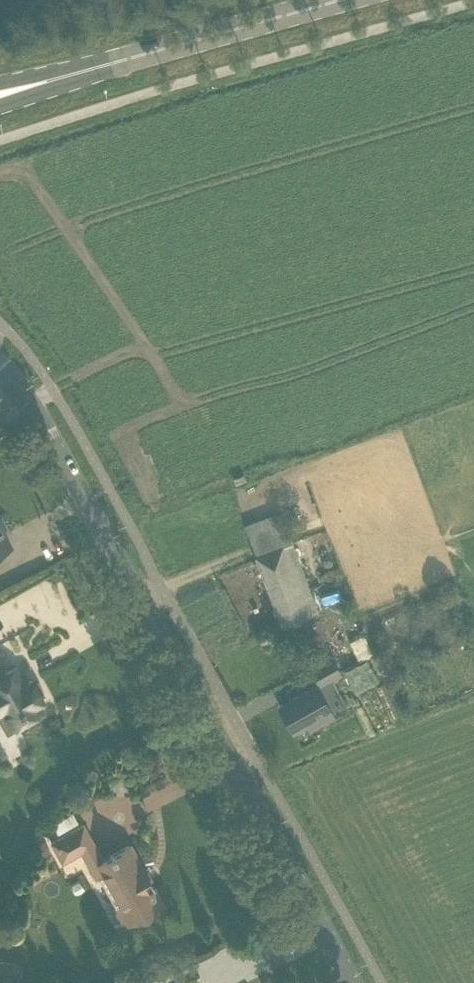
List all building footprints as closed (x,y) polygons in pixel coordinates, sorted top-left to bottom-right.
[(243,474),(232,477),(235,483),(245,480),(243,474)] [(279,511),(244,524),(281,625),(318,611),(293,540),(291,541),(279,511)] [(11,545),(0,522),(0,550),(11,545)] [(319,683),(279,705),(292,729),(306,721),(309,726),(346,705),(331,677),(339,672),(330,656),(310,667),(319,683)] [(355,689),(383,678),(374,656),(346,667),(355,689)] [(6,705),(16,725),(17,724),(42,710),(37,702),(42,699),(40,695),(44,693),(36,680),(33,682),(31,679),(23,683),(18,674),(20,673),(16,665),(3,673),(0,668),(0,709),(6,705)] [(65,833),(50,842),(62,864),(82,853),(96,878),(100,876),(104,874),(130,920),(139,915),(142,916),(152,911),(153,908),(161,903),(129,844),(103,859),(83,823),(65,833)]
